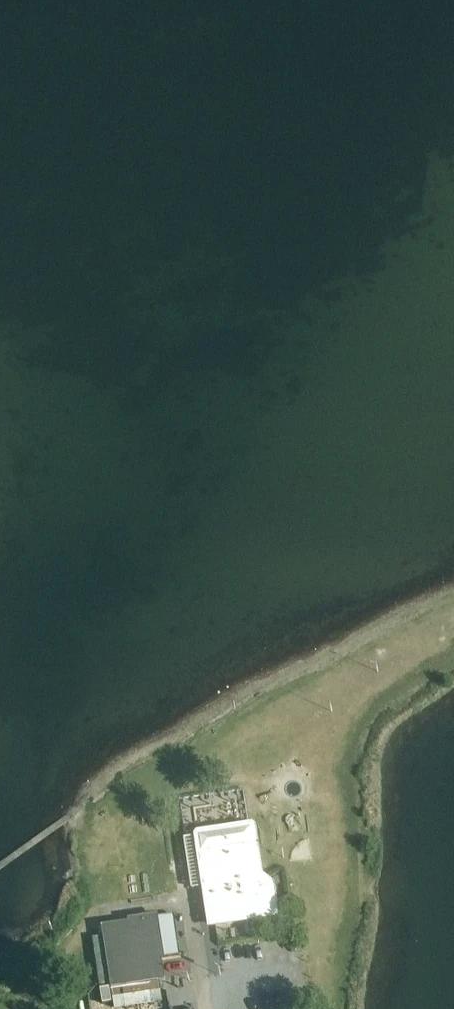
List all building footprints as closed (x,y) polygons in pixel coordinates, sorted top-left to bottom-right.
[(262,867),(257,868),(251,829),(199,837),(204,868),(201,869),(205,900),(208,900),(212,926),(275,917),(271,889),(265,890),(262,867)] [(102,926),(111,988),(165,980),(155,918),(102,926)] [(170,985),(173,1008),(183,1007),(180,984),(170,985)]
